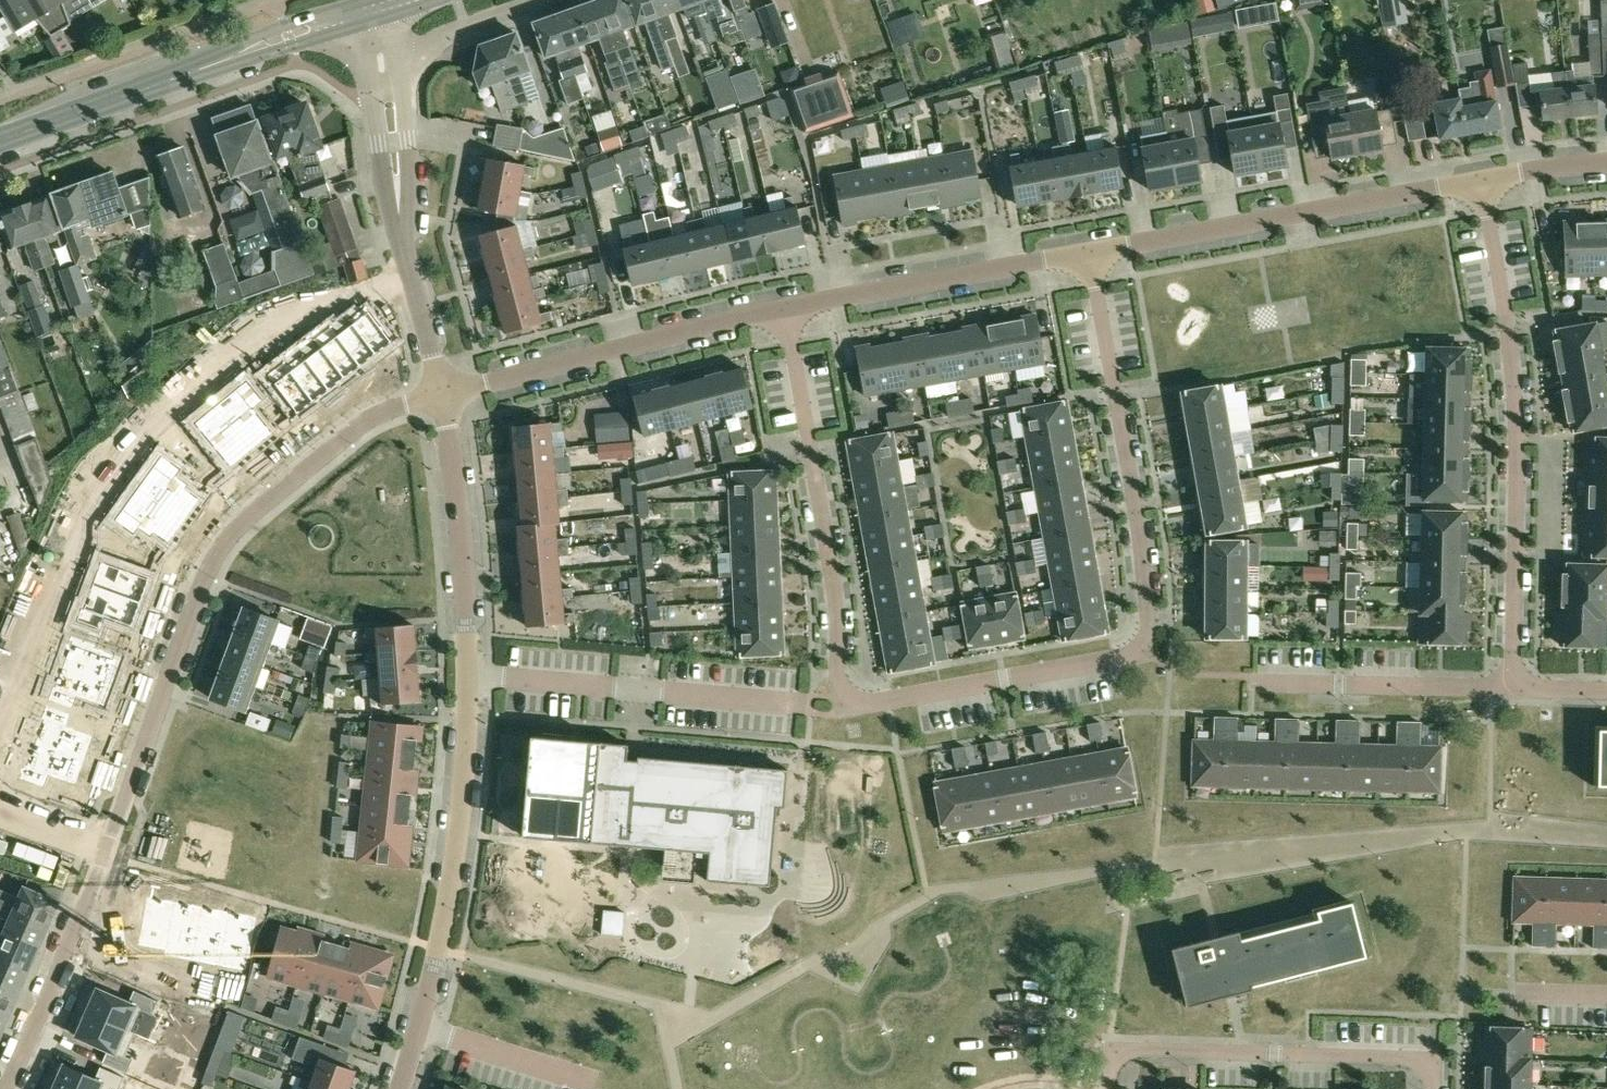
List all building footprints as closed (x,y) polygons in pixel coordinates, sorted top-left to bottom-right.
[(36,18),(52,36),(62,30),(44,0),(0,0),(0,4),(16,30),(36,18)] [(62,30),(72,24),(70,20),(94,6),(91,0),(44,0),(62,30)] [(628,76),(627,76),(601,0),(598,0),(578,7),(590,41),(601,37),(610,61),(605,62),(615,90),(616,93),(632,87),(628,76)] [(627,76),(628,76),(640,71),(633,54),(631,55),(622,29),(634,25),(624,0),(601,0),(627,76)] [(673,61),(672,57),(666,41),(652,0),(630,0),(639,23),(646,21),(655,43),(654,43),(663,68),(675,65),(673,61)] [(666,41),(677,37),(668,13),(680,8),(677,0),(652,0),(666,41)] [(680,8),(683,7),(687,18),(695,15),(696,20),(709,16),(703,0),(677,0),(680,8)] [(741,29),(731,0),(718,0),(723,13),(717,15),(724,35),(741,29)] [(745,39),(762,34),(754,11),(749,13),(744,0),(731,0),(741,29),(745,39)] [(1200,13),(1215,9),(1212,0),(1196,0),(1200,13)] [(1295,9),(1331,2),(1330,0),(1293,0),(1295,9)] [(1401,0),(1381,0),(1385,25),(1405,22),(1401,0)] [(1279,21),(1275,3),(1263,5),(1266,23),(1279,21)] [(774,4),(760,9),(767,31),(781,26),(774,4)] [(555,15),(575,75),(587,71),(578,46),(590,41),(578,7),(555,15)] [(573,103),(584,99),(575,75),(555,15),(534,23),(546,57),(555,53),(573,103)] [(1193,37),(1209,34),(1206,17),(1190,20),(1193,37)] [(1188,21),(1169,25),(1173,47),(1192,43),(1188,21)] [(1005,29),(990,34),(1001,69),(1018,63),(1005,29)] [(519,74),(530,71),(517,33),(514,34),(513,32),(511,30),(502,33),(501,36),(502,38),(494,41),(515,107),(528,102),(519,74)] [(1603,32),(1589,33),(1591,71),(1593,71),(1593,72),(1605,71),(1603,32)] [(1136,51),(1154,46),(1152,35),(1134,39),(1136,51)] [(682,53),(677,37),(666,41),(672,57),(682,53)] [(502,111),(515,107),(494,41),(481,46),(475,72),(473,73),(472,81),(478,87),(480,86),(480,88),(492,84),(502,111)] [(1497,87),(1515,84),(1508,43),(1489,46),(1497,87)] [(1124,44),(1112,47),(1115,59),(1128,56),(1124,44)] [(1081,56),(1068,59),(1072,72),(1084,69),(1081,56)] [(1068,59),(1056,63),(1059,75),(1072,72),(1068,59)] [(1516,82),(1528,82),(1527,62),(1513,64),(1516,82)] [(784,78),(787,86),(802,81),(797,67),(788,70),(784,78)] [(1489,135),(1499,133),(1500,128),(1504,127),(1499,100),(1498,101),(1495,86),(1493,87),(1490,68),(1474,71),(1476,80),(1469,81),(1470,86),(1460,88),(1469,134),(1486,130),(1489,135)] [(1576,74),(1575,69),(1566,70),(1572,116),(1598,113),(1593,71),(1576,74)] [(1551,72),(1554,88),(1541,90),(1545,119),(1572,116),(1566,70),(1551,72)] [(837,71),(792,86),(807,130),(852,115),(837,71)] [(1035,76),(1023,80),(1026,93),(1039,89),(1035,76)] [(1025,88),(1023,80),(1010,83),(1013,92),(1025,88)] [(763,94),(759,81),(738,89),(742,101),(763,94)] [(739,100),(733,83),(712,91),(718,107),(739,100)] [(909,98),(905,88),(885,95),(888,105),(909,98)] [(1434,103),(1441,139),(1469,134),(1460,88),(1456,89),(1458,98),(1434,103)] [(1251,116),(1261,170),(1287,166),(1279,123),(1292,120),(1287,93),(1273,96),(1276,111),(1251,116)] [(1425,134),(1417,98),(1401,102),(1409,138),(1425,134)] [(772,106),(781,140),(801,135),(792,100),(772,106)] [(919,101),(906,105),(909,116),(922,112),(919,101)] [(948,101),(935,105),(938,113),(950,110),(948,101)] [(1345,156),(1357,153),(1350,113),(1348,102),(1327,106),(1326,102),(1306,105),(1313,136),(1323,135),(1328,138),(1332,158),(1337,157),(1342,160),(1345,156)] [(289,109),(298,133),(294,135),(315,194),(314,194),(318,205),(334,200),(316,148),(322,146),(306,103),(289,109)] [(252,105),(213,118),(219,134),(218,134),(232,175),(238,173),(239,177),(252,192),(262,188),(265,198),(274,223),(283,247),(274,250),(275,268),(280,285),(315,272),(316,273),(316,274),(318,274),(317,272),(309,249),(307,250),(304,241),(305,241),(296,215),(295,216),(283,181),(276,159),(273,160),(272,159),(259,120),(257,120),(252,105)] [(909,116),(906,105),(894,109),(897,119),(909,116)] [(1228,132),(1236,175),(1261,170),(1251,116),(1226,120),(1224,105),(1210,107),(1215,135),(1228,132)] [(760,114),(757,106),(745,110),(748,118),(760,114)] [(1350,113),(1357,153),(1369,151),(1374,155),(1377,150),(1383,148),(1379,128),(1382,124),(1393,122),(1391,108),(1376,111),(1376,109),(1350,113)] [(291,157),(306,197),(314,194),(315,194),(294,135),(298,133),(289,109),(264,118),(278,156),(292,151),(293,153),(293,156),(291,157)] [(1166,132),(1176,186),(1201,181),(1193,138),(1207,136),(1202,109),(1177,114),(1179,129),(1166,132)] [(607,129),(626,122),(622,112),(603,118),(607,129)] [(648,136),(671,128),(666,113),(643,121),(648,136)] [(721,118),(724,126),(726,131),(738,126),(734,114),(721,118)] [(712,131),(724,126),(721,118),(709,123),(712,131)] [(498,123),(494,144),(520,149),(524,128),(498,123)] [(866,124),(854,128),(856,136),(869,133),(866,124)] [(1071,125),(1059,128),(1062,143),(1074,141),(1071,125)] [(599,132),(605,150),(624,145),(617,126),(599,132)] [(634,142),(649,137),(648,136),(648,135),(645,126),(630,132),(634,142)] [(674,131),(677,139),(678,143),(691,138),(686,126),(674,131)] [(524,128),(520,149),(576,160),(564,127),(534,137),(524,128)] [(854,128),(841,132),(844,140),(856,136),(854,128)] [(677,139),(674,131),(662,135),(665,143),(677,139)] [(1141,136),(1150,191),(1176,186),(1166,132),(1141,136)] [(1089,151),(1096,193),(1122,188),(1114,146),(1112,147),(1111,138),(1102,139),(1104,148),(1089,151)] [(1061,145),(1070,197),(1096,193),(1089,151),(1071,154),(1069,144),(1061,145)] [(599,151),(597,145),(588,148),(591,154),(599,151)] [(1070,197),(1061,145),(1052,147),(1054,157),(1037,160),(1045,202),(1070,197)] [(190,211),(206,205),(184,146),(157,155),(170,189),(181,186),(190,211)] [(630,160),(631,164),(644,160),(639,148),(628,152),(630,160)] [(944,156),(953,205),(965,203),(964,199),(980,196),(972,150),(944,156)] [(618,164),(630,160),(628,152),(615,156),(618,164)] [(1019,207),(1045,202),(1037,160),(1022,163),(1020,153),(1011,154),(1013,165),(1011,165),(1019,207)] [(917,161),(925,207),(940,204),(941,208),(953,205),(944,156),(917,161)] [(534,176),(536,168),(525,166),(525,165),(487,158),(483,183),(521,191),(524,174),(534,176)] [(890,165),(899,215),(911,213),(910,209),(925,207),(917,161),(890,165)] [(863,170),(871,216),(886,214),(887,217),(899,215),(890,165),(863,170)] [(835,176),(844,225),(857,223),(856,219),(871,216),(863,170),(835,176)] [(84,234),(82,228),(93,224),(94,227),(129,214),(129,213),(114,171),(52,193),(72,250),(77,265),(98,257),(89,232),(84,234)] [(581,171),(572,174),(575,186),(584,184),(581,171)] [(639,198),(655,194),(651,176),(635,180),(639,198)] [(139,212),(166,204),(158,177),(131,185),(139,212)] [(505,221),(514,222),(521,191),(483,183),(478,209),(500,213),(499,221),(505,221)] [(584,184),(575,186),(578,199),(587,197),(584,184)] [(47,195),(23,204),(45,266),(54,263),(44,235),(59,230),(47,195)] [(780,250),(805,244),(796,206),(795,206),(793,196),(784,198),(787,208),(771,212),(780,250)] [(330,241),(335,256),(358,248),(340,197),(334,200),(318,205),(330,241)] [(45,266),(23,204),(0,212),(0,222),(9,248),(25,242),(35,270),(45,266)] [(753,206),(744,208),(756,255),(780,250),(771,212),(755,216),(753,206)] [(738,220),(722,224),(732,261),(756,255),(744,208),(736,210),(738,220)] [(696,219),(707,267),(732,261),(722,224),(707,228),(704,217),(696,219)] [(592,218),(583,221),(586,233),(595,231),(592,218)] [(674,236),(683,273),(707,267),(696,219),(687,222),(690,232),(674,236)] [(1592,224),(1594,275),(1606,274),(1606,220),(1606,224),(1592,224)] [(516,224),(514,222),(499,221),(500,229),(479,235),(486,260),(523,250),(516,224)] [(1594,275),(1592,224),(1577,224),(1577,221),(1564,221),(1566,276),(1594,275)] [(656,229),(647,231),(650,241),(659,279),(683,273),(674,236),(658,239),(656,229)] [(595,231),(586,233),(582,234),(585,247),(598,244),(595,231)] [(632,235),(623,237),(626,247),(625,247),(634,285),(659,279),(650,241),(634,245),(632,235)] [(309,249),(317,272),(339,267),(335,256),(330,241),(309,249)] [(204,250),(216,286),(216,299),(215,300),(218,308),(245,298),(238,278),(225,243),(204,250)] [(533,247),(523,250),(486,260),(492,284),(529,274),(525,258),(536,256),(533,247)] [(352,282),(368,277),(361,258),(346,262),(352,282)] [(602,262),(590,265),(594,282),(598,281),(606,279),(602,262)] [(78,265),(58,272),(70,308),(90,301),(78,265)] [(534,289),(529,274),(492,284),(498,308),(536,298),(546,295),(544,287),(534,289)] [(20,285),(30,311),(44,306),(35,279),(20,285)] [(606,279),(598,281),(601,293),(609,291),(606,279)] [(540,314),(536,298),(498,308),(505,333),(552,320),(550,311),(540,314)] [(1595,309),(1595,300),(1595,298),(1582,298),(1582,309),(1595,309)] [(1606,310),(1606,301),(1595,300),(1595,309),(1606,310)] [(369,312),(353,325),(378,356),(394,343),(369,312)] [(1006,324),(1014,369),(1045,363),(1036,314),(1023,317),(1023,320),(1006,324)] [(988,323),(976,325),(984,374),(1014,369),(1006,324),(988,327),(988,323)] [(1554,341),(1557,357),(1600,349),(1595,324),(1555,331),(1556,341),(1554,341)] [(353,325),(338,337),(362,368),(378,356),(353,325)] [(947,334),(955,379),(984,374),(976,325),(963,327),(964,331),(947,334)] [(56,357),(68,353),(61,331),(48,335),(56,357)] [(40,510),(52,479),(24,398),(0,333),(0,403),(40,510)] [(929,334),(916,336),(925,385),(955,379),(947,334),(929,338),(929,334)] [(888,345),(896,390),(925,385),(916,336),(904,338),(905,342),(888,345)] [(338,337),(322,349),(347,380),(362,368),(338,337)] [(896,390),(888,345),(870,348),(869,345),(856,347),(865,396),(896,390)] [(1428,348),(1427,374),(1471,375),(1471,359),(1469,359),(1469,349),(1428,348)] [(322,349),(307,362),(332,392),(347,380),(322,349)] [(1562,373),(1564,381),(1604,374),(1600,349),(1557,357),(1560,373),(1562,373)] [(151,359),(121,377),(127,399),(152,380),(151,359)] [(1351,359),(1351,372),(1366,372),(1367,359),(1351,359)] [(307,362),(292,374),(316,404),(332,392),(307,362)] [(715,374),(725,415),(753,408),(742,367),(715,374)] [(1351,372),(1351,385),(1366,386),(1366,372),(1351,372)] [(292,374),(276,387),(300,417),(316,404),(292,374)] [(715,374),(688,381),(699,422),(725,415),(715,374)] [(1387,374),(1386,385),(1407,387),(1408,376),(1387,374)] [(1427,374),(1426,399),(1468,400),(1468,391),(1471,391),(1471,375),(1427,374)] [(1565,406),(1606,398),(1606,389),(1604,374),(1564,381),(1565,389),(1563,390),(1565,406)] [(1344,377),(1332,376),(1332,390),(1344,390),(1344,377)] [(688,381),(661,388),(672,429),(699,422),(688,381)] [(246,401),(226,417),(256,453),(278,436),(257,412),(268,404),(251,383),(239,393),(246,401)] [(672,429),(661,388),(634,395),(645,436),(672,429)] [(1019,394),(1020,403),(1033,400),(1031,388),(1018,390),(1019,394)] [(1222,411),(1218,389),(1185,395),(1190,417),(1222,411)] [(1343,404),(1344,390),(1332,390),(1331,403),(1343,404)] [(1019,394),(1006,396),(1007,405),(1020,403),(1019,394)] [(1316,409),(1329,407),(1327,395),(1314,397),(1316,409)] [(972,398),(959,400),(961,413),(974,411),(972,398)] [(1606,425),(1606,398),(1565,406),(1568,422),(1571,421),(1573,431),(1606,425)] [(1426,399),(1426,424),(1470,425),(1470,409),(1468,409),(1468,400),(1426,399)] [(959,400),(946,403),(948,416),(961,413),(959,400)] [(1022,410),(1027,435),(1070,427),(1066,401),(1022,410)] [(1350,409),(1350,422),(1365,422),(1365,409),(1350,409)] [(900,411),(887,413),(889,426),(902,424),(900,413),(900,411)] [(913,411),(900,413),(902,424),(915,422),(913,411)] [(1227,434),(1222,411),(1190,417),(1194,440),(1227,434)] [(200,425),(188,435),(205,455),(215,447),(235,471),(256,453),(226,417),(207,433),(200,425)] [(562,431),(561,422),(512,426),(515,452),(553,448),(552,432),(562,431)] [(1350,422),(1349,435),(1365,435),(1365,422),(1350,422)] [(1426,424),(1425,449),(1467,450),(1467,441),(1469,441),(1470,425),(1426,424)] [(1331,438),(1342,438),(1342,425),(1331,425),(1331,438)] [(1075,452),(1070,427),(1027,435),(1032,460),(1075,452)] [(995,444),(1004,442),(1002,428),(992,430),(995,444)] [(730,435),(733,447),(734,448),(747,445),(744,432),(730,435)] [(1231,456),(1227,434),(1194,440),(1198,462),(1231,456)] [(894,461),(889,436),(851,443),(855,468),(894,461)] [(1342,438),(1331,438),(1330,451),(1341,451),(1342,438)] [(1588,438),(1587,468),(1606,468),(1606,439),(1588,438)] [(927,442),(919,443),(921,457),(929,456),(927,442)] [(632,443),(615,444),(616,459),(634,458),(632,443)] [(564,447),(553,448),(515,452),(517,477),(556,473),(554,457),(565,456),(564,447)] [(720,450),(723,463),(737,460),(734,448),(733,447),(720,450)] [(1425,449),(1425,473),(1469,474),(1469,458),(1466,458),(1467,450),(1425,449)] [(1080,477),(1075,452),(1032,460),(1036,485),(1080,477)] [(1235,478),(1231,456),(1198,462),(1202,484),(1235,478)] [(693,457),(680,461),(683,474),(696,470),(693,457)] [(998,467),(1017,464),(1015,457),(997,461),(998,467)] [(167,476),(152,497),(190,524),(206,502),(192,492),(195,488),(184,480),(188,473),(167,458),(159,470),(167,476)] [(1349,458),(1349,471),(1364,472),(1364,459),(1349,458)] [(670,477),(683,474),(680,461),(667,464),(670,477)] [(898,486),(894,461),(855,468),(860,493),(898,486)] [(1018,471),(1017,464),(998,467),(1000,474),(1018,471)] [(1586,497),(1606,497),(1606,468),(1587,468),(1586,497)] [(1349,471),(1348,485),(1363,485),(1364,472),(1349,471)] [(933,472),(916,475),(917,482),(935,479),(933,472)] [(1332,486),(1341,486),(1341,472),(1330,472),(1330,486),(1332,486)] [(557,489),(556,473),(517,477),(519,501),(568,497),(568,488),(557,489)] [(1468,491),(1469,474),(1425,473),(1424,499),(1465,500),(1466,491),(1468,491)] [(773,474),(733,475),(734,501),(774,499),(773,474)] [(1084,502),(1080,477),(1036,485),(1041,510),(1042,510),(1082,503),(1082,502),(1084,502)] [(621,478),(622,491),(631,491),(630,478),(621,478)] [(1239,501),(1235,478),(1202,484),(1206,507),(1239,501)] [(935,479),(917,482),(919,489),(936,486),(935,479)] [(903,511),(898,486),(860,493),(864,518),(903,511)] [(1341,500),(1341,486),(1332,486),(1332,500),(1341,500)] [(622,491),(624,504),(632,503),(631,491),(622,491)] [(637,493),(638,506),(648,505),(647,492),(637,493)] [(129,512),(120,524),(141,539),(146,533),(157,541),(160,536),(174,547),(190,524),(152,497),(137,518),(129,512)] [(569,505),(568,497),(519,501),(522,525),(556,522),(560,521),(559,506),(569,505)] [(1586,525),(1606,526),(1606,497),(1586,497),(1586,525)] [(734,501),(735,526),(775,524),(774,499),(734,501)] [(1243,523),(1239,501),(1206,507),(1210,529),(1243,523)] [(1085,520),(1082,503),(1042,510),(1046,527),(1044,528),(1045,536),(1089,528),(1087,520),(1085,520)] [(648,505),(638,506),(640,519),(649,518),(648,505)] [(1008,518),(1025,515),(1024,508),(1006,511),(1008,518)] [(907,535),(903,511),(864,518),(869,542),(907,535)] [(1424,512),(1423,538),(1467,539),(1467,523),(1465,523),(1465,513),(1424,512)] [(1324,526),(1337,526),(1337,513),(1324,513),(1324,526)] [(1027,522),(1025,515),(1008,518),(1009,525),(1027,522)] [(556,522),(522,525),(517,525),(520,551),(569,547),(568,538),(558,539),(556,522)] [(942,522),(924,526),(925,533),(944,529),(942,522)] [(1347,523),(1347,536),(1358,536),(1358,523),(1347,523)] [(735,526),(737,551),(776,549),(775,524),(735,526)] [(1606,555),(1606,526),(1586,525),(1585,555),(1606,555)] [(626,528),(627,541),(636,541),(634,528),(626,528)] [(1093,553),(1089,528),(1045,536),(1050,561),(1093,553)] [(944,529),(925,533),(927,540),(945,537),(944,529)] [(1335,544),(1335,529),(1324,529),(1324,544),(1335,544)] [(912,560),(907,535),(869,542),(873,567),(912,560)] [(1347,536),(1347,549),(1358,549),(1358,536),(1347,536)] [(1423,538),(1422,562),(1464,564),(1464,555),(1467,555),(1467,539),(1423,538)] [(627,541),(628,554),(637,554),(636,541),(627,541)] [(642,544),(643,557),(652,557),(651,543),(642,544)] [(1211,543),(1211,566),(1243,566),(1244,544),(1211,543)] [(102,547),(97,561),(109,565),(101,588),(140,602),(149,578),(122,568),(126,556),(102,547)] [(570,555),(569,547),(520,551),(522,576),(561,572),(559,556),(570,555)] [(737,551),(738,576),(777,574),(776,549),(737,551)] [(1098,578),(1093,553),(1050,561),(1054,586),(1057,586),(1096,578),(1098,578)] [(1339,553),(1330,553),(1330,566),(1339,566),(1339,553)] [(652,557),(643,557),(644,570),(653,569),(652,557)] [(1017,569),(1035,565),(1034,558),(1016,561),(1017,569)] [(916,585),(912,560),(873,567),(878,592),(916,585)] [(1422,562),(1422,587),(1466,588),(1466,572),(1464,572),(1464,564),(1422,562)] [(1606,566),(1566,564),(1566,574),(1563,574),(1562,590),(1606,591),(1606,566)] [(991,565),(984,566),(988,587),(995,586),(991,565)] [(1018,576),(1036,572),(1035,565),(1017,569),(1018,576)] [(981,588),(988,587),(984,566),(977,567),(981,588)] [(1211,566),(1211,589),(1243,589),(1243,566),(1211,566)] [(1339,579),(1339,566),(1330,566),(1330,579),(1339,579)] [(522,576),(524,601),(563,597),(573,596),(573,588),(562,589),(561,572),(522,576)] [(1346,572),(1346,585),(1357,586),(1361,586),(1361,573),(1346,572)] [(952,573),(931,576),(932,583),(953,580),(952,573)] [(738,576),(739,601),(778,599),(777,574),(738,576)] [(630,577),(632,590),(640,590),(639,577),(630,577)] [(1101,604),(1096,578),(1057,586),(1061,611),(1101,604)] [(953,580),(932,583),(934,590),(954,587),(953,580)] [(921,610),(916,585),(878,592),(882,617),(921,610)] [(1346,585),(1345,599),(1356,599),(1357,586),(1346,585)] [(1422,587),(1421,611),(1463,612),(1463,605),(1465,605),(1466,588),(1422,587)] [(80,606),(75,620),(99,629),(104,617),(131,627),(140,602),(101,588),(92,611),(80,606)] [(1211,589),(1211,611),(1243,611),(1243,589),(1211,589)] [(632,590),(633,603),(641,603),(640,590),(632,590)] [(1565,606),(1564,614),(1605,615),(1606,591),(1562,590),(1562,606),(1565,606)] [(646,595),(648,608),(658,607),(656,594),(646,595)] [(990,600),(997,640),(1021,636),(1014,596),(990,600)] [(527,626),(576,621),(575,612),(564,614),(563,597),(524,601),(527,626)] [(739,601),(740,626),(779,624),(778,599),(739,601)] [(997,640),(990,600),(966,604),(973,644),(997,640)] [(1329,612),(1329,613),(1338,613),(1338,600),(1329,600),(1329,612)] [(1105,629),(1101,604),(1061,611),(1065,635),(1105,629)] [(236,630),(271,643),(279,620),(244,607),(236,630)] [(658,607),(648,608),(649,621),(661,620),(660,607),(658,607)] [(1026,619),(1044,616),(1043,609),(1025,612),(1026,619)] [(926,635),(921,610),(882,617),(887,642),(926,635)] [(1356,610),(1345,610),(1345,623),(1356,624),(1356,610)] [(1243,634),(1243,628),(1243,611),(1211,611),(1210,634),(1243,634)] [(1421,611),(1420,642),(1464,643),(1465,631),(1469,631),(1469,612),(1463,612),(1421,611)] [(1326,627),(1337,627),(1338,613),(1329,613),(1329,612),(1327,612),(1326,627)] [(1561,645),(1605,646),(1605,615),(1564,614),(1558,614),(1557,632),(1561,632),(1561,645)] [(1045,623),(1044,616),(1026,619),(1027,626),(1045,623)] [(417,650),(415,624),(376,627),(366,629),(367,637),(377,637),(378,653),(417,650)] [(781,649),(779,624),(740,626),(741,651),(781,649)] [(960,624),(943,628),(944,634),(962,631),(960,624)] [(73,625),(68,639),(80,644),(72,667),(111,681),(120,656),(93,647),(98,634),(73,625)] [(271,643),(236,630),(227,653),(263,666),(271,643)] [(963,637),(962,631),(944,634),(945,641),(963,637)] [(662,632),(650,634),(651,648),(663,647),(662,632)] [(930,659),(926,635),(887,642),(891,667),(930,659)] [(347,642),(338,641),(336,654),(345,655),(347,642)] [(306,657),(318,661),(322,649),(310,645),(306,657)] [(419,675),(417,650),(378,653),(368,653),(368,662),(379,661),(380,678),(419,675)] [(219,675),(254,688),(263,666),(227,653),(219,675)] [(318,661),(306,657),(302,668),(314,673),(318,661)] [(338,667),(329,666),(327,679),(336,680),(338,667)] [(51,685),(46,699),(71,708),(75,695),(102,705),(111,681),(72,667),(64,689),(51,685)] [(254,688),(219,675),(211,698),(246,711),(254,688)] [(421,700),(419,675),(380,678),(381,694),(371,695),(371,703),(382,703),(421,700)] [(336,680),(327,679),(325,692),(334,693),(336,680)] [(296,703),(308,707),(311,699),(299,694),(296,703)] [(308,707),(296,703),(293,711),(305,716),(308,707)] [(44,704),(39,718),(52,722),(43,745),(83,759),(91,735),(64,725),(69,713),(44,704)] [(1196,741),(1197,717),(1195,717),(1193,790),(1195,790),(1195,785),(1225,786),(1227,717),(1215,717),(1215,741),(1196,741)] [(1238,718),(1227,717),(1225,786),(1255,786),(1256,743),(1237,742),(1238,718)] [(1275,743),(1256,743),(1255,786),(1286,787),(1288,719),(1276,719),(1275,743)] [(1299,719),(1288,719),(1286,787),(1316,788),(1317,744),(1298,744),(1299,719)] [(1336,745),(1317,744),(1316,788),(1347,789),(1348,721),(1337,720),(1336,745)] [(1360,721),(1348,721),(1347,789),(1377,790),(1378,746),(1359,745),(1360,721)] [(421,740),(423,727),(373,722),(370,750),(416,755),(418,740),(421,740)] [(1397,746),(1378,746),(1377,790),(1408,790),(1409,722),(1398,722),(1397,746)] [(1420,747),(1421,722),(1409,722),(1408,790),(1438,791),(1438,796),(1439,796),(1441,723),(1439,723),(1439,747),(1420,747)] [(1087,725),(1089,736),(1102,734),(1100,723),(1087,725)] [(1599,730),(1598,770),(1605,770),(1604,784),(1593,784),(1593,786),(1606,786),(1606,730),(1599,730)] [(1046,733),(1033,735),(1035,745),(1048,743),(1046,733)] [(353,735),(344,734),(342,748),(352,749),(353,735)] [(1102,734),(1089,736),(1090,742),(1103,740),(1102,734)] [(531,736),(523,837),(620,845),(620,839),(632,840),(631,846),(664,849),(662,869),(707,873),(707,880),(770,886),(777,807),(785,807),(788,770),(671,759),(671,763),(627,760),(629,745),(531,736)] [(985,744),(988,757),(998,755),(996,742),(985,744)] [(1048,743),(1035,745),(1036,754),(1049,752),(1048,743)] [(23,763),(18,777),(42,786),(47,774),(74,784),(83,759),(43,745),(35,768),(23,763)] [(952,749),(954,758),(967,757),(965,747),(952,749)] [(415,770),(416,755),(370,750),(367,777),(417,783),(418,770),(415,770)] [(1125,752),(1098,757),(1106,798),(1132,793),(1125,752)] [(967,757),(954,758),(956,769),(968,766),(967,757)] [(1098,757),(1072,762),(1079,802),(1106,798),(1098,757)] [(350,762),(341,761),(340,774),(348,775),(350,762)] [(1072,762),(1046,767),(1053,807),(1079,802),(1072,762)] [(1046,767),(1020,771),(1027,812),(1053,807),(1046,767)] [(1020,771),(993,776),(1001,817),(1027,812),(1020,771)] [(348,775),(340,774),(339,788),(347,788),(348,775)] [(993,776),(967,781),(974,821),(1001,817),(993,776)] [(416,795),(417,783),(367,777),(364,805),(410,810),(412,795),(416,795)] [(948,826),(974,821),(967,781),(941,786),(948,826)] [(409,824),(410,810),(364,805),(361,832),(411,837),(413,825),(409,824)] [(343,817),(335,817),(334,829),(342,830),(343,817)] [(347,830),(342,830),(334,829),(333,842),(345,843),(347,830)] [(410,850),(411,837),(361,832),(358,860),(405,865),(406,849),(410,850)] [(1533,946),(1543,946),(1547,879),(1515,878),(1512,921),(1533,922),(1533,946)] [(1557,923),(1575,923),(1577,880),(1547,879),(1543,946),(1556,947),(1557,923)] [(1594,948),(1605,947),(1606,881),(1577,880),(1575,923),(1595,924),(1594,948)] [(0,888),(0,901),(49,922),(59,900),(25,886),(20,896),(0,888)] [(147,898),(138,946),(166,952),(175,903),(147,898)] [(10,919),(5,931),(39,946),(49,922),(0,901),(0,915),(10,919)] [(1173,953),(1176,952),(1186,990),(1192,989),(1195,1001),(1225,994),(1223,988),(1234,985),(1236,994),(1254,990),(1253,986),(1371,956),(1371,954),(1360,957),(1356,943),(1363,941),(1352,902),(1317,911),(1317,912),(1318,912),(1320,918),(1200,949),(1199,943),(1211,940),(1210,939),(1172,949),(1173,953)] [(175,903),(166,952),(193,957),(202,908),(175,903)] [(202,908),(193,957),(220,962),(229,913),(202,908)] [(626,911),(605,909),(603,933),(624,935),(626,911)] [(229,913),(220,962),(248,967),(257,918),(229,913)] [(297,985),(310,933),(299,930),(298,934),(283,930),(270,978),(297,985)] [(29,970),(39,946),(5,931),(0,943),(0,957),(29,970)] [(324,992),(336,945),(321,941),(323,937),(311,933),(297,985),(324,992)] [(350,999),(364,948),(352,945),(351,949),(336,945),(324,992),(350,999)] [(375,952),(364,948),(350,999),(377,1006),(390,960),(374,956),(375,952)] [(18,994),(29,970),(0,957),(0,987),(18,994)] [(8,1017),(18,994),(0,987),(0,1014),(8,1017)] [(97,990),(87,1014),(126,1030),(135,1007),(135,1006),(128,1003),(97,990)] [(133,991),(128,1003),(135,1006),(135,1007),(152,1014),(157,1001),(133,991)] [(177,1022),(182,1011),(168,1005),(163,1015),(177,1022)] [(271,1019),(284,1024),(289,1010),(276,1005),(271,1019)] [(301,1015),(290,1011),(287,1020),(298,1025),(301,1015)] [(8,1017),(0,1014),(0,1036),(8,1017)] [(87,1014),(77,1038),(108,1051),(116,1054),(116,1052),(126,1030),(87,1014)] [(343,1025),(329,1020),(325,1034),(339,1039),(342,1029),(343,1025)] [(1483,1040),(1482,1058),(1530,1059),(1531,1029),(1487,1028),(1487,1040),(1483,1040)] [(353,1033),(342,1029),(339,1039),(350,1043),(353,1033)] [(217,1047),(225,1050),(229,1038),(221,1035),(217,1047)] [(108,1051),(104,1063),(128,1073),(133,1059),(116,1052),(116,1054),(108,1051)] [(357,1071),(310,1055),(307,1063),(317,1066),(311,1081),(333,1088),(350,1088),(357,1071)] [(213,1058),(208,1071),(216,1074),(221,1061),(213,1058)] [(1529,1084),(1530,1059),(1489,1059),(1489,1066),(1486,1066),(1485,1082),(1529,1084)] [(53,1088),(98,1088),(100,1083),(101,1082),(94,1079),(62,1066),(53,1088)] [(94,1079),(101,1082),(100,1083),(114,1088),(118,1088),(123,1076),(99,1067),(94,1079)] [(216,1074),(208,1071),(204,1083),(212,1086),(216,1074)] [(311,1081),(302,1078),(299,1086),(307,1088),(333,1088),(311,1081)]
